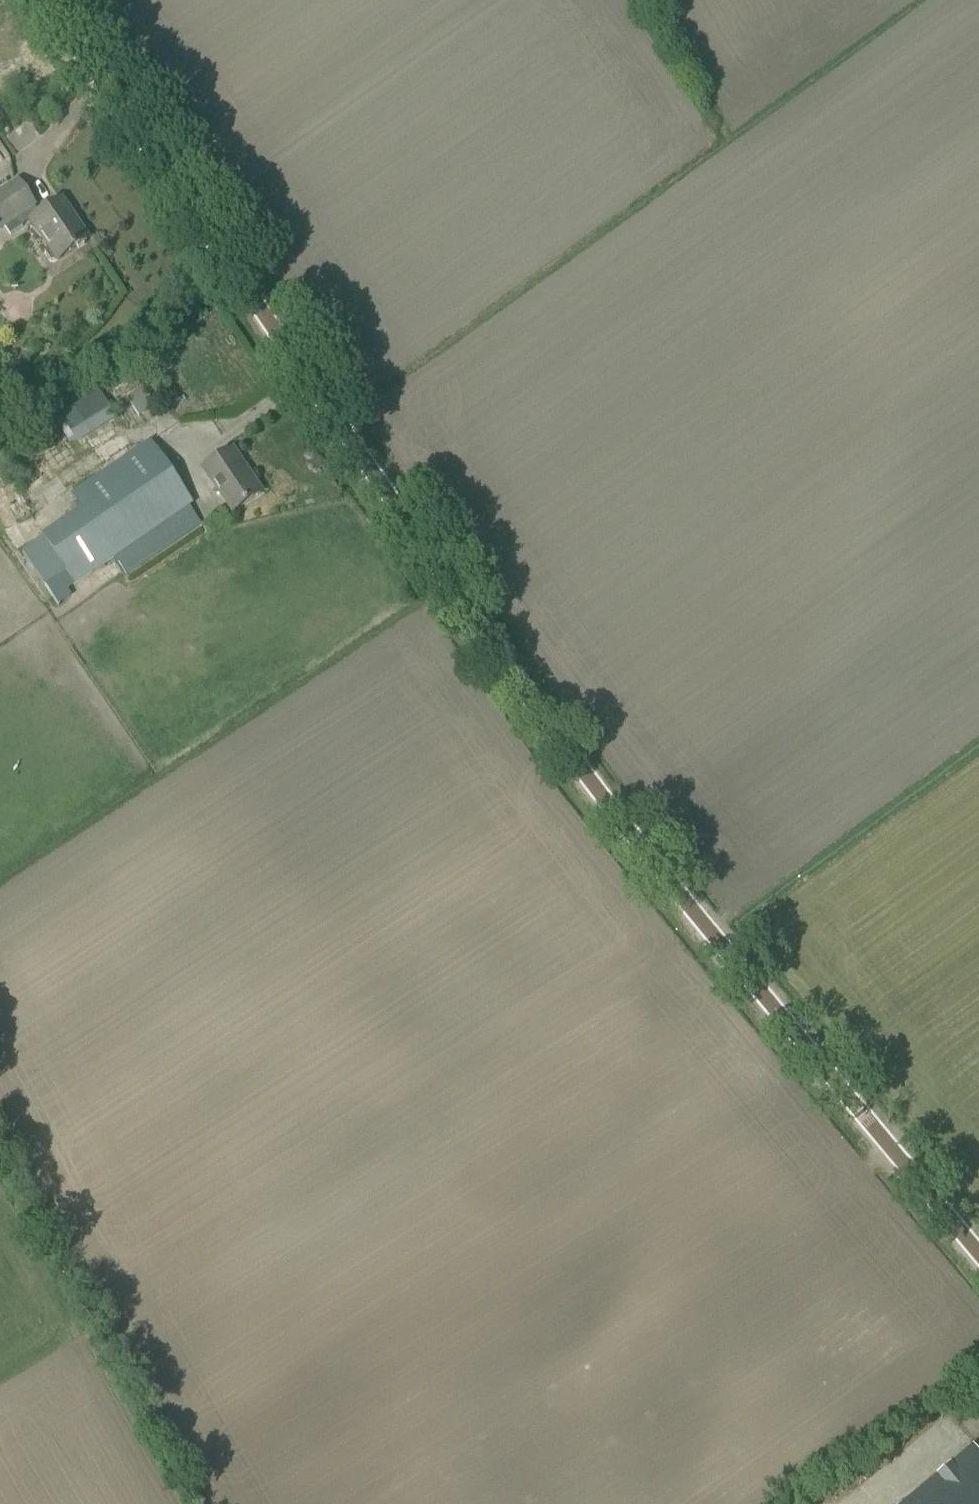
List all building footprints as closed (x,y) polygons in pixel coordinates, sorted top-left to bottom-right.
[(70,218),(72,217),(61,201),(39,216),(32,206),(33,205),(17,182),(0,194),(0,227),(24,211),(31,221),(30,221),(48,248),(45,253),(52,262),(57,261),(86,242),(70,218)] [(80,440),(121,419),(106,390),(64,411),(80,440)] [(125,575),(200,524),(188,507),(192,503),(150,441),(71,496),(80,509),(41,535),(74,584),(113,557),(125,575)] [(261,493),(231,451),(203,469),(232,512),(261,493)] [(972,1447),(903,1503),(978,1503),(978,1455),(972,1447)]
